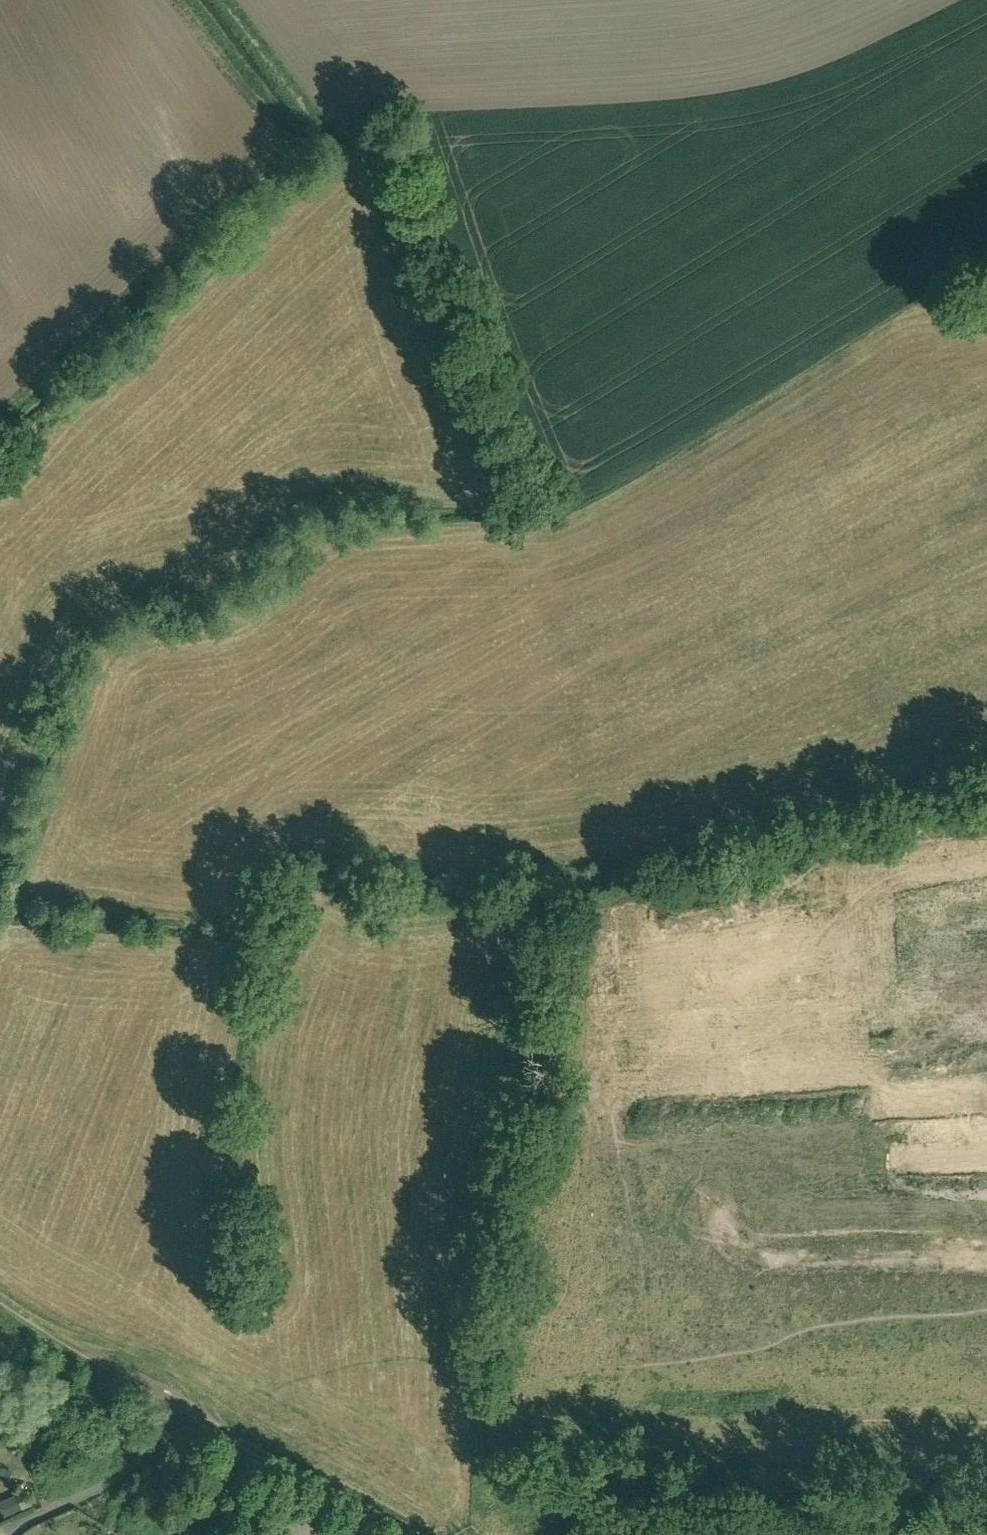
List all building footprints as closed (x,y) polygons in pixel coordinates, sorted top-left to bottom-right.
[(26,1490),(1,1501),(8,1515),(32,1505),(26,1490)]
